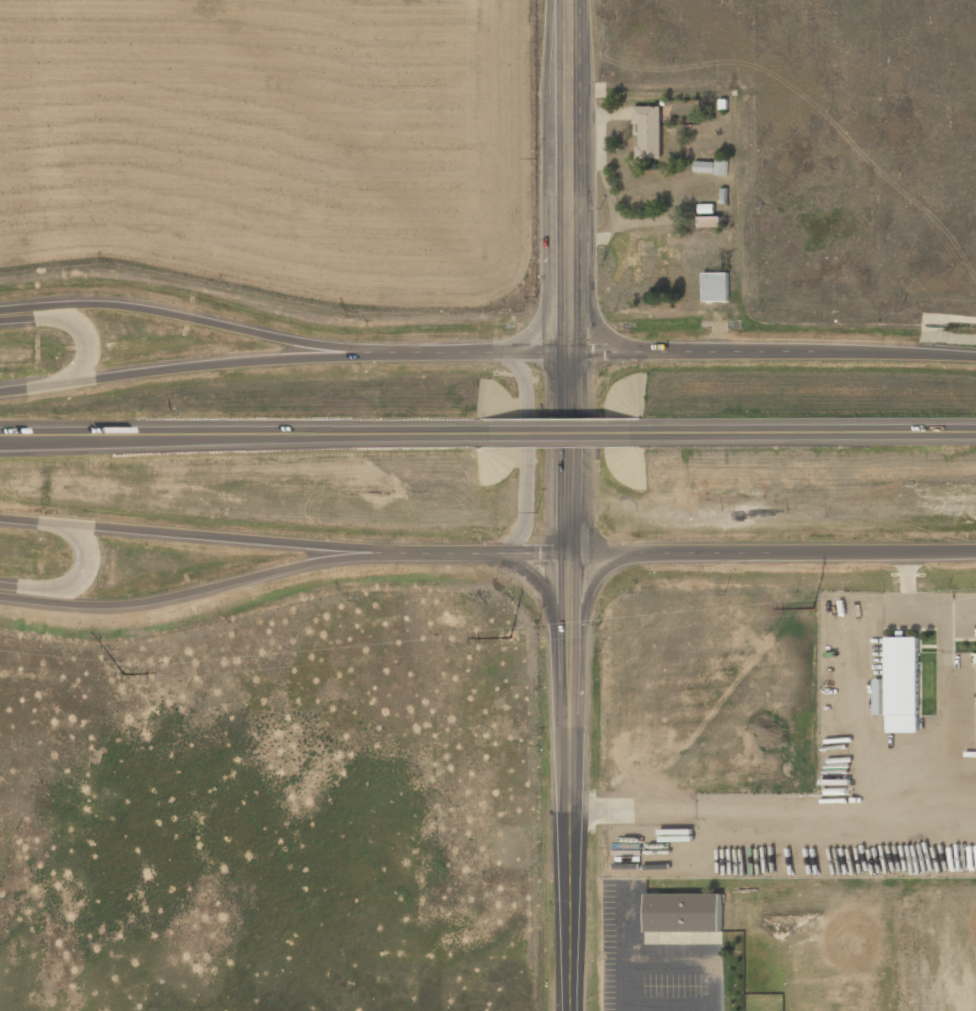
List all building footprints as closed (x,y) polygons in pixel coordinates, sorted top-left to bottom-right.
[(634,107),(635,124),(640,124),(640,146),(637,146),(637,159),(662,158),(661,107),(634,107)] [(718,159),(717,175),(728,175),(729,159),(718,159)] [(696,161),(695,172),(716,173),(716,162),(696,161)] [(721,189),(721,204),(729,204),(729,189),(721,189)] [(700,205),(700,214),(715,214),(715,204),(700,205)] [(700,217),(700,228),(723,227),(723,217),(700,217)] [(704,273),(705,301),(730,301),(729,272),(704,273)] [(887,640),(887,680),(873,680),(873,719),(887,719),(887,734),(920,735),(921,640),(887,640)] [(723,894),(647,895),(648,933),(723,932),(723,894)]
